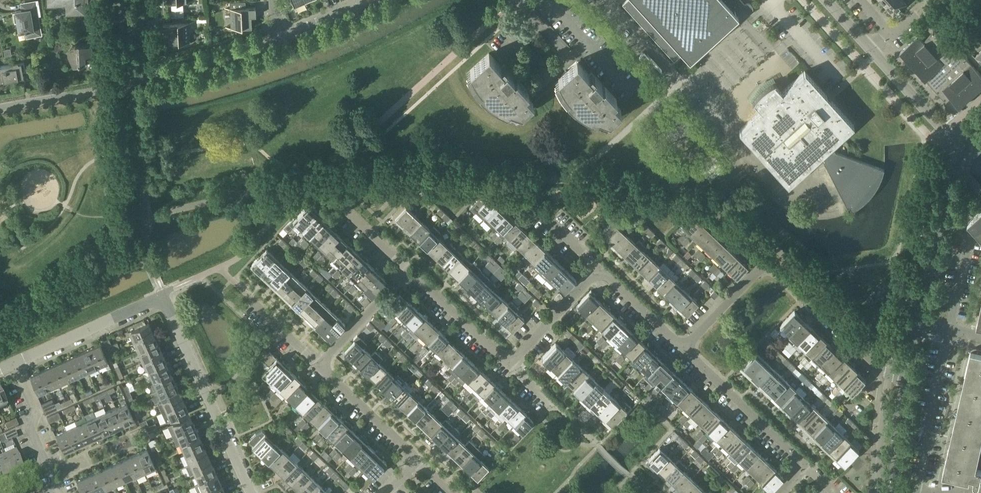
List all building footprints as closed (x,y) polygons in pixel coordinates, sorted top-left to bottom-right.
[(48,7),(66,6),(66,15),(85,14),(84,0),(47,0),(48,7)] [(622,4),(674,61),(683,53),(689,61),(738,17),(737,15),(743,10),(745,12),(747,13),(749,13),(750,12),(752,11),(753,10),(753,9),(753,7),(752,6),(751,4),(750,3),(749,3),(747,3),(746,4),(745,4),(741,0),(627,0),(622,4)] [(907,2),(909,0),(893,0),(887,5),(895,14),(907,3),(907,2)] [(41,15),(39,1),(25,3),(26,10),(13,12),(15,23),(18,22),(20,32),(25,31),(25,32),(27,32),(27,37),(41,35),(38,15),(41,15)] [(256,16),(256,7),(230,8),(231,28),(252,27),(251,16),(256,16)] [(189,22),(163,24),(164,32),(168,32),(169,43),(190,42),(189,22)] [(944,99),(949,94),(960,106),(980,87),(980,74),(939,28),(924,41),(919,35),(901,51),(944,99)] [(92,62),(92,46),(73,44),(67,52),(74,66),(92,62)] [(518,116),(530,105),(519,93),(524,89),(512,76),(514,75),(507,67),(504,70),(489,53),(466,73),(470,80),(475,88),(481,95),(488,101),(496,106),(505,111),(512,114),(518,116)] [(24,77),(23,71),(26,71),(24,62),(19,63),(18,62),(17,61),(15,60),(14,61),(13,62),(13,64),(0,66),(0,81),(24,77)] [(690,66),(686,61),(679,68),(683,72),(690,66)] [(614,102),(617,99),(595,75),(592,78),(591,77),(590,78),(583,70),(580,73),(575,67),(569,72),(567,70),(554,81),(558,88),(562,94),(567,101),(573,106),(582,112),(591,117),(600,121),(606,123),(621,109),(614,102)] [(753,101),(762,110),(739,130),(788,184),(820,155),(850,212),(857,208),(863,204),(866,200),(870,197),(873,192),(876,187),(879,183),(881,178),(884,169),(836,152),(831,145),(854,125),(832,101),(827,104),(822,99),(827,95),(805,71),(782,91),(774,82),(775,82),(775,81),(772,82),(770,84),(767,86),(765,87),(763,89),(760,91),(758,93),(757,95),(756,97),(754,99),(752,102),(753,102),(753,101)] [(484,219),(487,216),(498,204),(490,197),(493,195),(487,189),(470,208),(475,213),(476,212),(483,219),(484,219)] [(491,227),(492,226),(506,212),(498,204),(487,216),(487,217),(484,220),(491,227)] [(296,223),(301,228),(317,211),(314,208),(312,210),(308,205),(295,219),(294,217),(284,228),(287,231),(291,226),(292,227),(296,223)] [(395,218),(403,226),(414,214),(406,206),(395,218)] [(321,215),(317,211),(301,228),(309,236),(324,221),(319,217),(321,215)] [(968,222),(980,236),(980,211),(968,222)] [(506,212),(492,226),(500,234),(502,231),(513,219),(506,212)] [(681,226),(690,233),(701,222),(697,218),(698,216),(694,212),(681,226)] [(422,222),(414,214),(403,226),(411,233),(422,222)] [(513,219),(502,231),(510,239),(521,227),(513,219)] [(600,232),(609,240),(620,228),(612,220),(600,232)] [(328,225),(324,221),(309,236),(317,243),(333,226),(330,223),(328,225)] [(430,229),(422,222),(411,233),(418,241),(430,229)] [(690,233),(697,241),(710,227),(707,224),(705,226),(701,222),(690,233)] [(466,228),(471,233),(474,229),(469,224),(466,228)] [(430,229),(418,241),(426,248),(437,236),(438,237),(441,233),(433,225),(430,229)] [(317,243),(325,251),(339,235),(335,232),(337,230),(333,226),(317,243)] [(514,250),(518,246),(529,234),(521,227),(510,239),(506,242),(514,250)] [(714,231),(710,227),(697,241),(705,248),(717,237),(712,233),(714,231)] [(628,236),(620,228),(609,240),(616,247),(628,236)] [(480,234),(474,229),(471,233),(476,238),(480,234)] [(518,246),(526,254),(537,242),(529,234),(518,246)] [(686,237),(683,234),(674,243),(677,246),(686,237)] [(343,239),(339,235),(325,251),(332,258),(349,241),(345,238),(343,239)] [(302,236),(297,241),(301,245),(306,240),(302,236)] [(431,253),(434,255),(436,253),(445,244),(438,237),(437,236),(426,248),(431,253)] [(628,236),(616,247),(624,255),(626,253),(635,243),(628,236)] [(680,249),(684,245),(689,240),(686,237),(677,246),(680,249)] [(705,248),(713,256),(726,242),(722,239),(721,240),(717,237),(705,248)] [(636,243),(635,243),(626,253),(624,255),(632,262),(641,253),(643,250),(647,247),(639,239),(636,243)] [(309,243),(306,240),(301,245),(305,248),(309,243)] [(352,245),(349,241),(332,258),(340,265),(355,250),(351,246),(352,245)] [(448,241),(445,244),(436,253),(434,255),(442,263),(451,253),(456,248),(448,241)] [(537,242),(526,254),(533,261),(545,249),(537,242)] [(730,246),(726,242),(713,256),(721,263),(732,251),(728,247),(730,246)] [(442,263),(450,270),(464,256),(456,248),(451,253),(442,263)] [(275,256),(271,253),(266,249),(252,264),(260,272),(275,256)] [(552,257),(545,249),(533,261),(534,261),(531,264),(534,267),(537,264),(541,268),(552,257)] [(355,250),(340,265),(348,273),(364,256),(361,253),(359,254),(355,250)] [(641,253),(632,262),(640,270),(651,258),(646,253),(643,250),(641,253)] [(721,263),(729,271),(742,257),(738,254),(736,255),(732,251),(721,263)] [(282,264),(275,256),(260,272),(268,279),(282,264)] [(368,260),(364,256),(348,273),(356,281),(370,265),(366,261),(368,260)] [(472,263),(464,256),(450,270),(458,278),(472,263)] [(552,257),(541,268),(549,276),(560,264),(552,257)] [(745,261),(742,257),(729,271),(737,278),(748,267),(744,262),(745,261)] [(651,258),(640,270),(648,277),(659,265),(651,258)] [(472,263),(458,278),(465,285),(477,274),(480,270),(481,269),(475,264),(477,263),(475,260),(472,263)] [(290,271),(282,264),(268,279),(275,286),(283,279),(290,271)] [(568,272),(560,264),(549,276),(547,280),(554,287),(557,284),(557,283),(568,272)] [(375,269),(370,265),(356,281),(364,288),(380,271),(376,267),(375,269)] [(659,265),(648,277),(656,285),(667,273),(659,265)] [(465,285),(473,293),(484,281),(488,278),(480,270),(477,274),(465,285)] [(298,279),(290,271),(283,279),(275,286),(283,294),(298,279)] [(384,274),(380,271),(364,288),(372,296),(386,281),(382,276),(384,274)] [(565,291),(576,280),(568,272),(557,283),(557,284),(565,291)] [(522,273),(518,278),(526,285),(530,281),(522,273)] [(667,273),(656,285),(663,292),(675,280),(667,273)] [(488,278),(484,281),(473,293),(481,300),(492,289),(493,289),(496,285),(488,278)] [(675,280),(663,292),(671,300),(675,296),(683,288),(685,286),(677,278),(675,280)] [(306,286),(298,279),(283,294),(291,301),(306,286)] [(534,292),(537,289),(532,284),(528,287),(534,292)] [(313,293),(306,286),(291,301),(299,309),(313,293)] [(675,296),(671,300),(669,302),(675,308),(677,310),(690,295),(683,288),(675,296)] [(493,289),(492,289),(481,300),(489,308),(500,296),(493,289)] [(537,289),(534,292),(539,298),(542,294),(537,289)] [(589,292),(576,306),(584,313),(597,299),(593,296),(595,294),(591,290),(589,292)] [(719,294),(714,290),(710,294),(714,298),(719,294)] [(313,293),(299,309),(307,316),(321,301),(313,293)] [(393,316),(396,312),(408,301),(400,293),(389,304),(388,303),(384,307),(393,316)] [(685,317),(687,315),(698,303),(690,295),(677,310),(685,317)] [(508,303),(500,296),(489,308),(497,315),(508,303)] [(597,299),(584,313),(592,321),(607,305),(603,302),(602,303),(597,299)] [(329,309),(321,301),(307,316),(315,324),(329,309)] [(415,308),(408,301),(396,312),(404,320),(415,308)] [(497,315),(505,323),(516,311),(519,308),(511,301),(508,304),(508,303),(497,315)] [(592,321),(600,328),(613,315),(609,310),(611,309),(607,305),(592,321)] [(423,315),(415,308),(404,320),(401,324),(406,328),(401,333),(403,336),(408,330),(412,327),(423,315)] [(337,316),(329,309),(315,324),(322,331),(337,316)] [(516,311),(505,323),(513,331),(524,319),(516,311)] [(780,326),(788,334),(804,317),(801,313),(799,315),(795,311),(780,326)] [(381,329),(385,324),(376,315),(372,320),(381,329)] [(412,327),(408,330),(403,336),(407,339),(412,334),(416,338),(420,335),(431,323),(423,315),(412,327)] [(613,315),(600,328),(608,336),(623,320),(619,317),(617,318),(613,315)] [(345,324),(337,316),(322,331),(331,339),(345,324)] [(804,317),(788,334),(796,341),(810,326),(806,322),(808,320),(804,317)] [(133,342),(153,333),(149,323),(146,324),(144,320),(134,324),(136,328),(129,332),(133,342)] [(608,336),(616,343),(629,329),(625,325),(626,324),(623,320),(608,336)] [(385,324),(383,327),(387,331),(392,325),(391,324),(388,321),(385,324)] [(439,330),(431,323),(420,335),(428,342),(439,330)] [(804,349),(820,332),(816,328),(815,330),(810,326),(796,341),(792,345),(795,347),(799,344),(804,349)] [(629,329),(616,343),(624,351),(638,335),(635,332),(633,333),(629,329)] [(447,338),(439,330),(428,342),(435,350),(447,338)] [(820,332),(804,349),(811,356),(826,341),(822,337),(824,335),(820,332)] [(137,351),(158,342),(153,333),(133,342),(137,351)] [(344,351),(352,359),(363,347),(367,344),(357,335),(353,339),(355,340),(344,351)] [(624,351),(632,358),(644,344),(640,340),(642,338),(638,335),(624,351)] [(392,343),(386,338),(384,341),(389,346),(392,343)] [(455,346),(447,338),(435,350),(443,357),(455,346)] [(112,345),(109,339),(104,341),(109,353),(112,351),(113,351),(120,348),(117,342),(112,345)] [(830,345),(826,341),(811,356),(819,364),(836,346),(832,343),(830,345)] [(142,361),(162,352),(158,342),(137,351),(142,361)] [(542,358),(550,366),(564,350),(556,343),(542,358)] [(108,361),(100,344),(90,349),(97,366),(108,361)] [(644,344),(632,358),(639,365),(654,350),(650,346),(649,348),(644,344)] [(462,353),(455,346),(443,357),(451,365),(462,353)] [(836,346),(819,364),(827,371),(842,355),(838,352),(839,350),(836,346)] [(371,355),(363,347),(352,359),(359,366),(371,355)] [(550,366),(557,373),(572,358),(576,354),(568,347),(564,350),(550,366)] [(780,352),(775,347),(772,350),(777,355),(780,352)] [(972,350),(971,351),(943,475),(943,476),(943,477),(944,478),(945,479),(947,480),(969,485),(970,481),(971,477),(975,478),(974,482),(974,484),(975,485),(976,486),(977,486),(978,486),(979,485),(980,485),(980,484),(980,483),(980,349),(975,348),(974,348),(973,348),(972,349),(972,350)] [(90,349),(80,353),(88,370),(97,366),(90,349)] [(359,366),(367,374),(379,362),(383,358),(375,350),(371,355),(359,366)] [(639,365),(647,373),(660,359),(656,355),(658,353),(654,350),(639,365)] [(262,373),(270,381),(286,364),(283,360),(281,362),(270,351),(262,359),(266,362),(264,364),(264,367),(266,369),(262,373)] [(741,367),(749,374),(764,359),(756,351),(741,367)] [(167,362),(162,352),(142,361),(146,372),(167,362)] [(70,358),(78,374),(88,370),(80,353),(70,358)] [(407,358),(402,353),(399,356),(405,361),(407,358)] [(448,378),(451,381),(456,376),(459,372),(470,360),(462,353),(451,365),(447,369),(453,374),(448,378)] [(827,371),(835,379),(851,361),(848,358),(846,360),(842,355),(827,371)] [(70,358),(60,362),(68,379),(78,374),(70,358)] [(572,358),(557,373),(565,380),(580,365),(572,358)] [(658,383),(659,384),(660,385),(666,378),(664,376),(662,374),(668,367),(660,359),(647,373),(643,377),(649,383),(645,387),(648,390),(653,385),(656,382),(658,383)] [(764,359),(749,374),(757,381),(772,366),(764,359)] [(459,372),(456,376),(451,381),(454,384),(458,379),(463,383),(478,368),(470,360),(459,372)] [(149,382),(154,380),(171,372),(174,371),(169,361),(167,362),(146,372),(144,373),(148,382),(149,382)] [(851,361),(835,379),(840,383),(832,392),(835,395),(839,389),(843,386),(857,371),(853,367),(855,365),(851,361)] [(50,367),(58,383),(68,379),(60,362),(50,367)] [(386,369),(379,362),(367,374),(375,381),(386,369)] [(290,367),(286,364),(270,381),(278,388),(292,373),(288,369),(290,367)] [(588,373),(580,365),(565,380),(573,388),(588,373)] [(780,374),(772,366),(757,381),(765,389),(780,374)] [(50,367),(41,371),(48,388),(58,383),(50,367)] [(658,390),(661,386),(668,392),(681,379),(670,369),(668,367),(662,374),(664,376),(666,378),(660,385),(659,384),(645,398),(649,402),(659,391),(658,390)] [(478,368),(463,383),(468,388),(464,393),(467,396),(472,391),(475,387),(486,375),(478,368)] [(394,377),(386,369),(375,381),(383,389),(394,377)] [(48,388),(41,371),(31,375),(38,392),(48,388)] [(861,375),(857,371),(843,386),(839,389),(835,395),(838,397),(842,392),(846,389),(851,394),(867,377),(863,373),(861,375)] [(176,382),(171,372),(154,380),(149,382),(153,392),(159,390),(176,382)] [(297,377),(292,373),(278,388),(286,396),(302,379),(299,375),(297,377)] [(596,380),(588,373),(573,388),(581,395),(596,380)] [(397,374),(394,377),(383,389),(391,396),(406,381),(397,374)] [(780,374),(765,389),(773,396),(787,381),(780,374)] [(483,395),(494,383),(486,375),(475,387),(483,395)] [(787,381),(773,396),(781,404),(795,389),(800,384),(792,377),(788,382),(787,381)] [(286,396),(294,403),(308,388),(304,384),(306,382),(302,379),(286,396)] [(668,392),(676,400),(688,386),(681,379),(668,392)] [(603,388),(596,380),(581,395),(589,403),(603,388)] [(414,389),(406,381),(391,396),(399,404),(410,392),(414,389)] [(158,402),(163,399),(180,392),(176,382),(159,390),(153,392),(151,393),(156,403),(158,402)] [(487,406),(490,402),(502,390),(494,383),(483,395),(480,398),(484,403),(487,406)] [(688,386),(676,400),(683,407),(696,394),(688,386)] [(313,392),(308,388),(294,403),(302,411),(318,394),(314,390),(313,392)] [(611,395),(603,388),(589,403),(586,406),(594,414),(597,410),(611,395)] [(803,396),(795,389),(781,404),(789,411),(803,396)] [(510,398),(502,390),(490,402),(487,406),(490,408),(490,409),(495,413),(498,410),(510,398)] [(184,402),(180,392),(163,399),(158,402),(162,412),(184,402)] [(270,397),(273,400),(278,395),(275,392),(270,397)] [(418,400),(410,392),(399,404),(407,411),(418,400)] [(302,411),(309,418),(324,403),(320,399),(321,397),(318,394),(302,411)] [(704,401),(696,394),(683,407),(691,415),(704,401)] [(597,410),(605,418),(619,403),(611,395),(597,410)] [(811,404),(803,396),(789,411),(797,419),(811,404)] [(454,403),(449,398),(446,401),(452,406),(454,403)] [(503,421),(506,417),(517,405),(510,398),(498,410),(495,413),(500,418),(503,421)] [(122,405),(116,407),(125,427),(135,422),(125,399),(120,401),(122,405)] [(623,399),(619,403),(605,418),(602,421),(610,428),(631,406),(623,399)] [(426,407),(418,400),(407,411),(414,419),(426,407)] [(704,401),(691,415),(699,422),(712,409),(704,401)] [(167,422),(189,412),(184,402),(162,412),(167,422)] [(55,403),(43,408),(46,414),(57,409),(55,403)] [(309,418),(317,426),(334,409),(330,405),(328,407),(324,403),(309,418)] [(819,411),(811,404),(797,419),(804,426),(819,411)] [(526,413),(517,405),(506,417),(515,425),(526,413)] [(115,431),(125,427),(116,407),(106,412),(115,431)] [(434,414),(426,407),(414,419),(422,426),(434,414)] [(317,426),(325,433),(340,418),(335,414),(337,412),(334,409),(317,426)] [(720,416),(712,409),(699,422),(707,430),(720,416)] [(827,419),(819,411),(804,426),(812,434),(827,419)] [(47,417),(50,422),(61,417),(59,412),(47,417)] [(115,431),(106,412),(96,416),(105,436),(115,431)] [(534,421),(526,413),(515,425),(522,432),(534,421)] [(441,422),(434,414),(422,426),(430,434),(441,422)] [(96,416),(87,421),(95,440),(105,436),(96,416)] [(169,425),(173,435),(184,430),(195,426),(190,416),(169,425)] [(707,430),(715,437),(728,424),(720,416),(707,430)] [(95,440),(87,421),(85,417),(75,421),(77,425),(85,445),(95,440)] [(344,422),(340,418),(325,433),(333,441),(349,424),(346,420),(344,422)] [(445,418),(441,422),(430,434),(438,441),(449,430),(453,426),(445,418)] [(812,434),(820,441),(835,426),(827,419),(812,434)] [(8,431),(19,426),(16,420),(5,425),(8,431)] [(333,441),(341,448),(355,433),(351,429),(353,427),(349,424),(333,441)] [(728,424),(715,437),(723,445),(736,431),(728,424)] [(76,449),(85,445),(77,425),(67,429),(76,449)] [(200,436),(195,426),(184,430),(173,435),(178,446),(180,445),(183,443),(200,436)] [(842,434),(835,426),(820,441),(828,449),(842,434)] [(76,449),(67,429),(57,434),(66,454),(76,449)] [(252,446),(260,454),(273,440),(263,430),(256,433),(249,440),(254,445),(252,446)] [(457,437),(449,430),(438,441),(446,449),(457,437)] [(4,436),(7,442),(18,436),(16,431),(4,436)] [(723,445),(731,452),(743,439),(736,431),(723,445)] [(341,448),(349,456),(365,439),(361,435),(360,437),(355,433),(341,448)] [(850,441),(842,434),(828,449),(836,456),(850,441)] [(867,442),(871,439),(866,434),(862,437),(867,442)] [(187,453),(204,446),(200,436),(183,443),(180,445),(184,455),(187,453)] [(465,444),(457,437),(446,449),(454,456),(465,444)] [(349,456),(357,463),(371,448),(367,444),(369,442),(365,439),(349,456)] [(743,439),(731,452),(738,460),(751,446),(743,439)] [(281,448),(273,440),(260,454),(268,461),(281,448)] [(465,445),(465,444),(454,456),(462,464),(473,452),(478,447),(470,440),(465,445)] [(859,449),(850,441),(836,456),(844,464),(859,449)] [(208,455),(204,446),(187,453),(192,463),(208,455)] [(738,460),(746,467),(759,454),(751,446),(738,460)] [(473,452),(462,464),(469,471),(481,459),(485,455),(478,447),(473,452)] [(281,448),(268,461),(276,469),(289,455),(281,448)] [(357,463),(364,470),(381,454),(377,450),(375,452),(371,448),(357,463)] [(654,470),(668,456),(660,448),(648,460),(649,460),(646,463),(654,470)] [(155,466),(147,449),(137,454),(146,474),(157,469),(155,466)] [(25,472),(16,452),(6,457),(14,473),(21,470),(22,473),(25,472)] [(137,454),(127,458),(134,475),(136,479),(146,474),(137,454)] [(364,470),(369,475),(366,479),(367,480),(362,485),(358,489),(361,492),(379,474),(378,473),(387,463),(383,459),(384,457),(381,454),(364,470)] [(759,454),(746,467),(754,474),(767,461),(759,454)] [(196,473),(213,465),(208,455),(192,463),(186,466),(190,475),(196,473)] [(297,463),(289,455),(276,469),(284,477),(297,463)] [(675,464),(676,463),(675,463),(668,456),(654,470),(662,477),(664,475),(675,464)] [(7,476),(14,473),(6,457),(0,459),(0,468),(6,481),(8,480),(7,476)] [(134,475),(127,458),(117,462),(125,479),(134,475)] [(489,467),(481,459),(469,471),(478,479),(489,467)] [(675,479),(683,470),(684,471),(687,467),(679,459),(676,463),(675,464),(664,475),(662,477),(661,478),(669,486),(672,482),(675,479)] [(754,474),(762,482),(775,468),(767,461),(754,474)] [(115,483),(125,479),(117,462),(107,467),(115,483)] [(292,484),(305,470),(297,463),(284,477),(292,484)] [(217,475),(213,465),(196,473),(200,483),(217,475)] [(105,488),(115,483),(107,467),(97,471),(105,488)] [(775,468),(762,482),(770,490),(783,476),(775,468)] [(313,478),(305,470),(292,484),(300,491),(313,478)] [(680,490),(691,478),(684,471),(683,470),(675,479),(672,482),(675,485),(680,490)] [(105,488),(97,471),(88,475),(96,492),(104,492),(107,492),(105,488)] [(77,480),(83,492),(96,492),(88,475),(77,480)] [(205,492),(222,485),(217,475),(200,483),(195,485),(198,492),(204,492),(205,492)] [(320,485),(313,478),(300,491),(301,492),(313,492),(320,485)] [(691,478),(680,490),(683,492),(692,492),(699,485),(691,478)]
